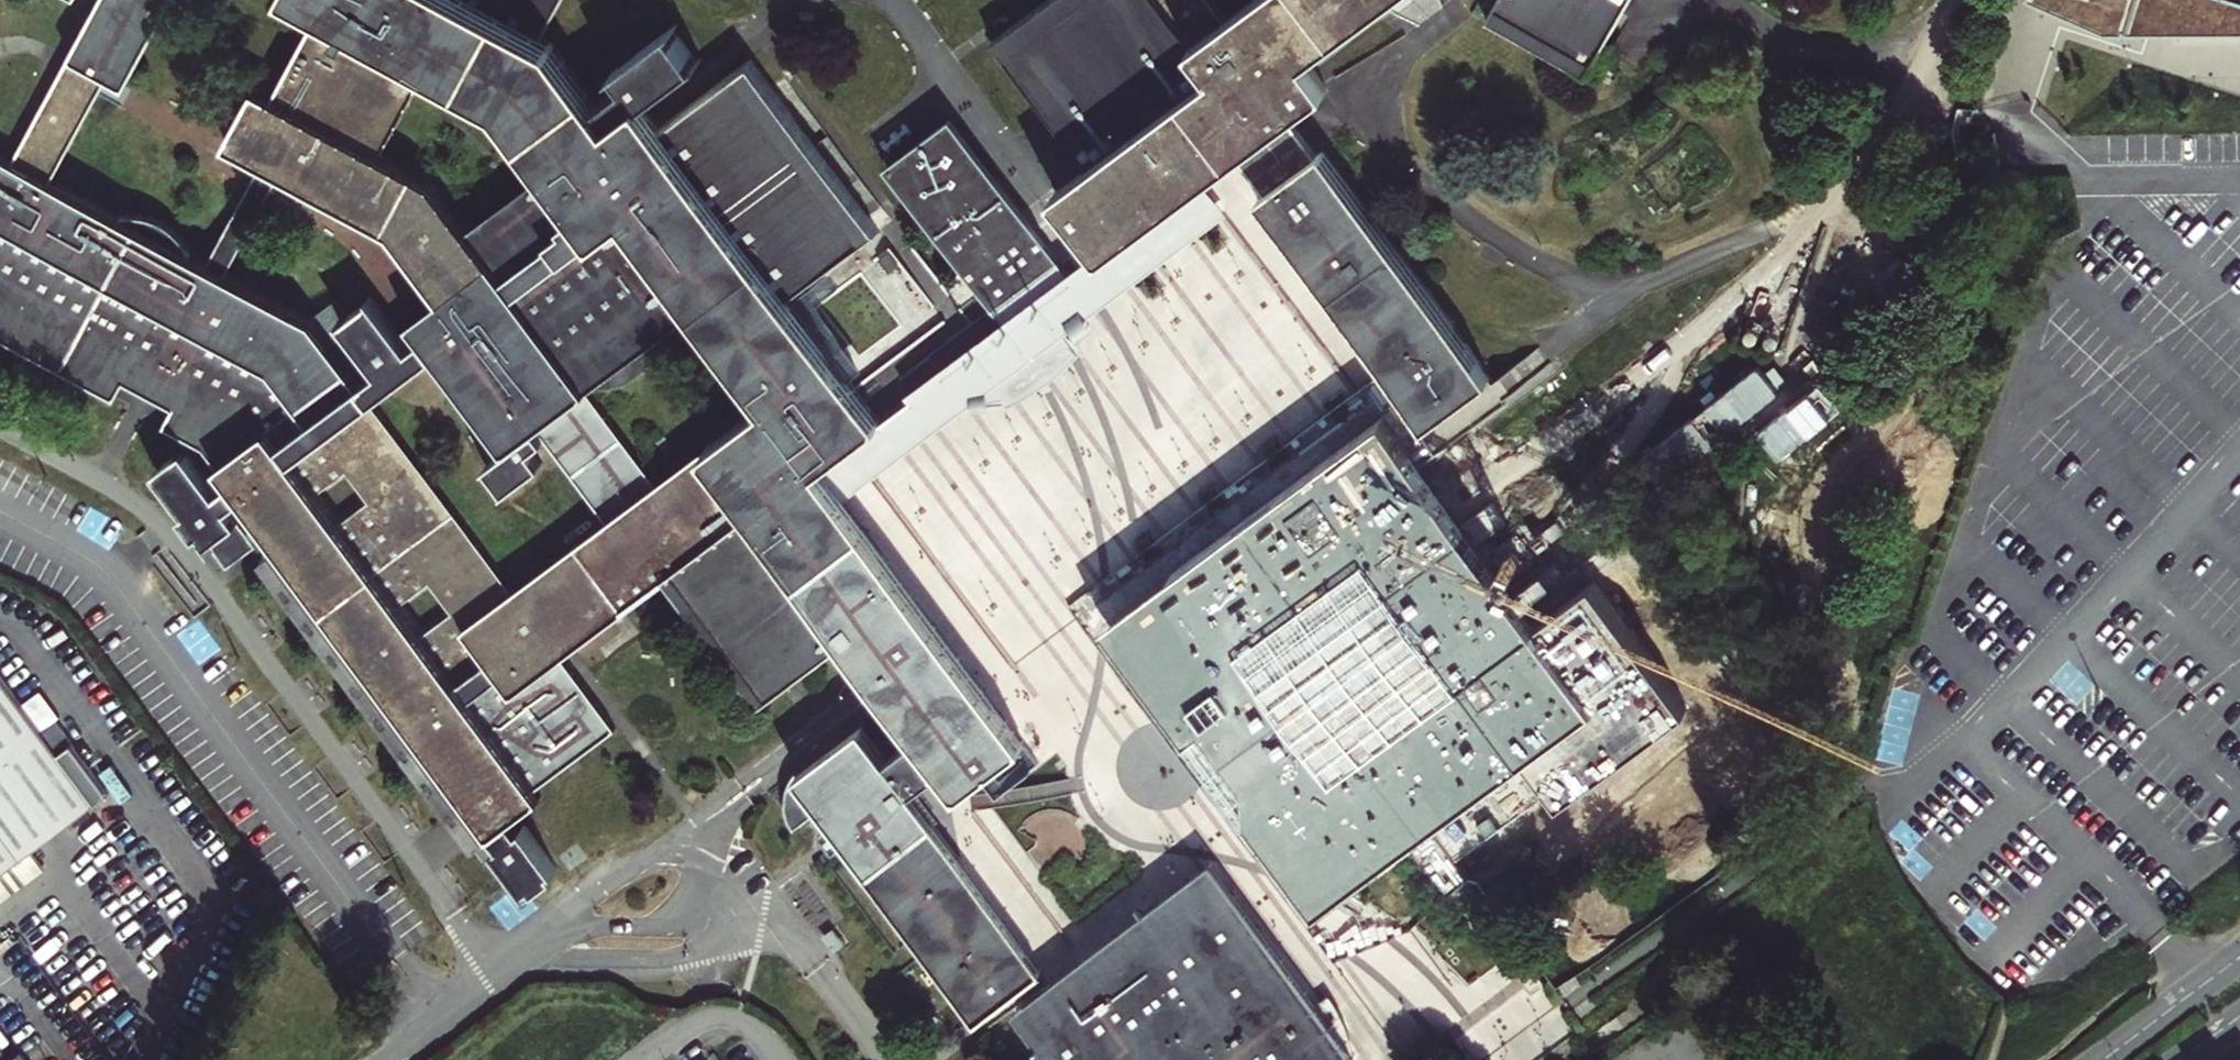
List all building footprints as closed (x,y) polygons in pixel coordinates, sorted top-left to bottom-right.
[(551,34),(542,28),(557,0),(313,0),(321,4),(275,89),(258,78),(229,132),(263,151),(204,257),(48,173),(109,61),(127,70),(166,0),(95,0),(12,151),(0,144),(0,326),(114,387),(125,368),(174,395),(162,414),(178,424),(203,436),(228,470),(215,479),(183,436),(153,458),(183,498),(180,502),(194,522),(199,519),(217,543),(245,522),(226,493),(237,484),(465,790),(487,818),(490,823),(497,832),(494,835),(526,879),(526,878),(526,876),(530,873),(534,877),(551,864),(548,860),(553,856),(554,858),(555,857),(522,813),(521,813),(522,815),(517,818),(509,807),(519,800),(540,785),(536,780),(534,777),(570,750),(608,725),(614,720),(571,660),(560,645),(640,588),(666,572),(762,697),(810,662),(851,628),(884,674),(893,686),(921,724),(886,748),(861,715),(799,762),(825,796),(829,801),(832,806),(849,827),(978,1004),(1041,957),(923,797),(914,784),(945,764),(956,774),(963,783),(982,769),(1000,757),(1025,740),(1019,731),(838,482),(820,455),(878,408),(789,291),(880,224),(749,49),(659,116),(644,92),(697,51),(672,17),(616,58),(626,71),(596,94),(594,91),(551,34)] [(1325,149),(1317,155),(1299,132),(1289,119),(1329,89),(1307,59),(1387,0),(1246,0),(1224,16),(1212,0),(1044,0),(990,41),(1045,114),(1086,169),(1217,71),(1054,193),(1097,262),(1108,254),(1168,211),(1191,197),(1238,155),(1265,192),(1260,196),(1324,283),(1426,423),(1490,376),(1325,149)] [(1491,20),(1588,73),(1601,48),(1628,0),(1502,0),(1491,20)] [(2026,2),(2126,33),(2131,21),(2151,27),(2174,35),(2239,34),(2239,0),(2027,0),(2026,2)] [(948,104),(882,153),(921,207),(1004,317),(1073,270),(948,104)] [(1212,231),(1191,197),(1108,254),(1097,262),(1076,275),(1073,270),(1004,317),(902,394),(878,408),(820,455),(838,482),(839,481),(960,386),(996,380),(1000,377),(1008,388),(1073,339),(1062,324),(1055,315),(1063,310),(1067,315),(1083,303),(1082,299),(1087,294),(1104,309),(1212,231)] [(1386,413),(1104,623),(1211,765),(1318,908),(1426,827),(1525,754),(1561,803),(1690,708),(1594,580),(1539,620),(1465,519),(1421,460),(1386,413)] [(107,784),(71,734),(58,744),(0,663),(0,863),(107,784)] [(825,796),(799,762),(796,759),(791,768),(788,772),(786,785),(785,790),(786,797),(789,809),(795,818),(809,808),(825,796)] [(832,806),(821,815),(836,835),(849,827),(832,806)] [(1018,1006),(1059,1059),(1349,1059),(1356,1054),(1215,859),(1135,919),(1055,979),(1018,1006)] [(12,1046),(0,1054),(0,1059),(23,1059),(12,1046)]
